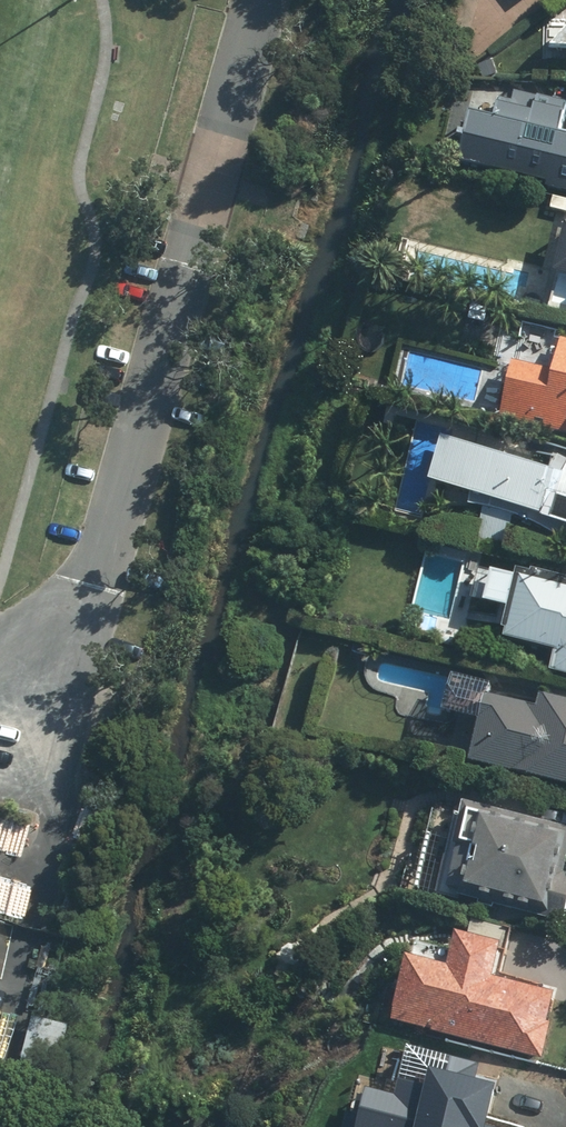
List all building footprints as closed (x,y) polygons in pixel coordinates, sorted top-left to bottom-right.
[(547,53),(565,53),(565,33),(547,53)] [(464,121),(455,166),(565,190),(565,143),(556,141),(564,104),(512,93),(510,104),(493,101),(488,126),(464,121)] [(560,230),(549,277),(565,281),(565,231),(560,230)] [(558,345),(551,375),(509,366),(497,421),(565,436),(565,347),(558,345)] [(548,478),(437,443),(423,485),(565,530),(565,467),(553,463),(548,478)] [(546,676),(565,680),(565,594),(515,582),(501,645),(551,657),(546,676)] [(466,767),(565,787),(565,708),(537,702),(534,713),(479,702),(466,767)] [(565,919),(565,880),(559,879),(565,847),(565,833),(458,810),(439,899),(565,925),(565,919)] [(551,998),(488,983),(496,949),(449,939),(441,973),(399,963),(384,1026),(536,1061),(551,998)] [(425,1083),(397,1076),(392,1094),(364,1087),(354,1126),(484,1126),(495,1083),(429,1067),(425,1083)]
